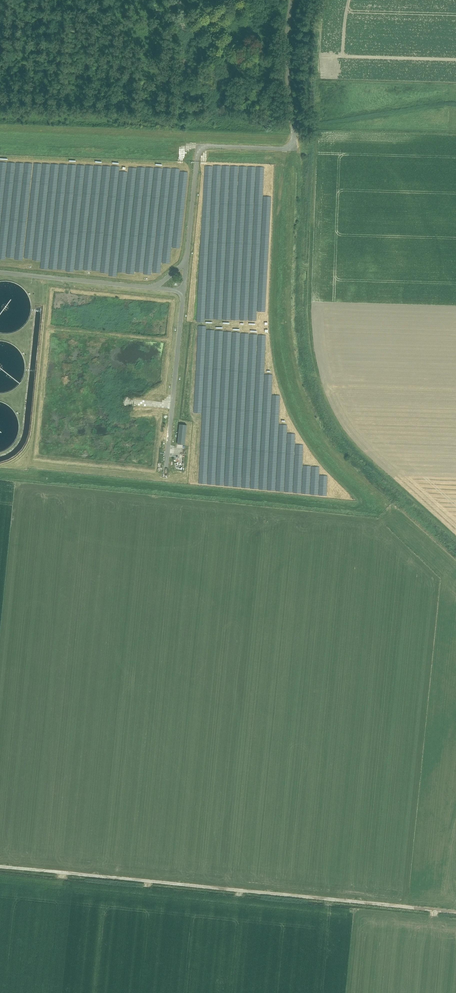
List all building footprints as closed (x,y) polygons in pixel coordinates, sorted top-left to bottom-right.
[(262,353),(264,335),(238,333),(237,328),(230,328),(233,331),(213,330),(215,337),(217,335),(220,340),(220,333),(223,337),(223,339),(233,337),(220,345),(219,343),(220,340),(217,340),(216,352),(220,352),(221,348),(225,348),(224,351),(236,352),(236,349),(242,349),(239,351),(245,352),(245,351),(246,349),(252,349),(251,352),(262,353)] [(180,424),(178,444),(185,445),(187,425),(180,424)] [(295,457),(295,462),(298,470),(307,470),(306,472),(309,474),(305,476),(310,476),(318,481),(317,482),(314,482),(314,487),(316,486),(317,487),(320,486),(321,487),(321,491),(318,488),(312,491),(312,494),(324,494),(325,475),(317,475),(317,466),(300,465),(301,444),(293,444),(293,433),(284,433),(285,424),(278,424),(291,454),(295,457)]
